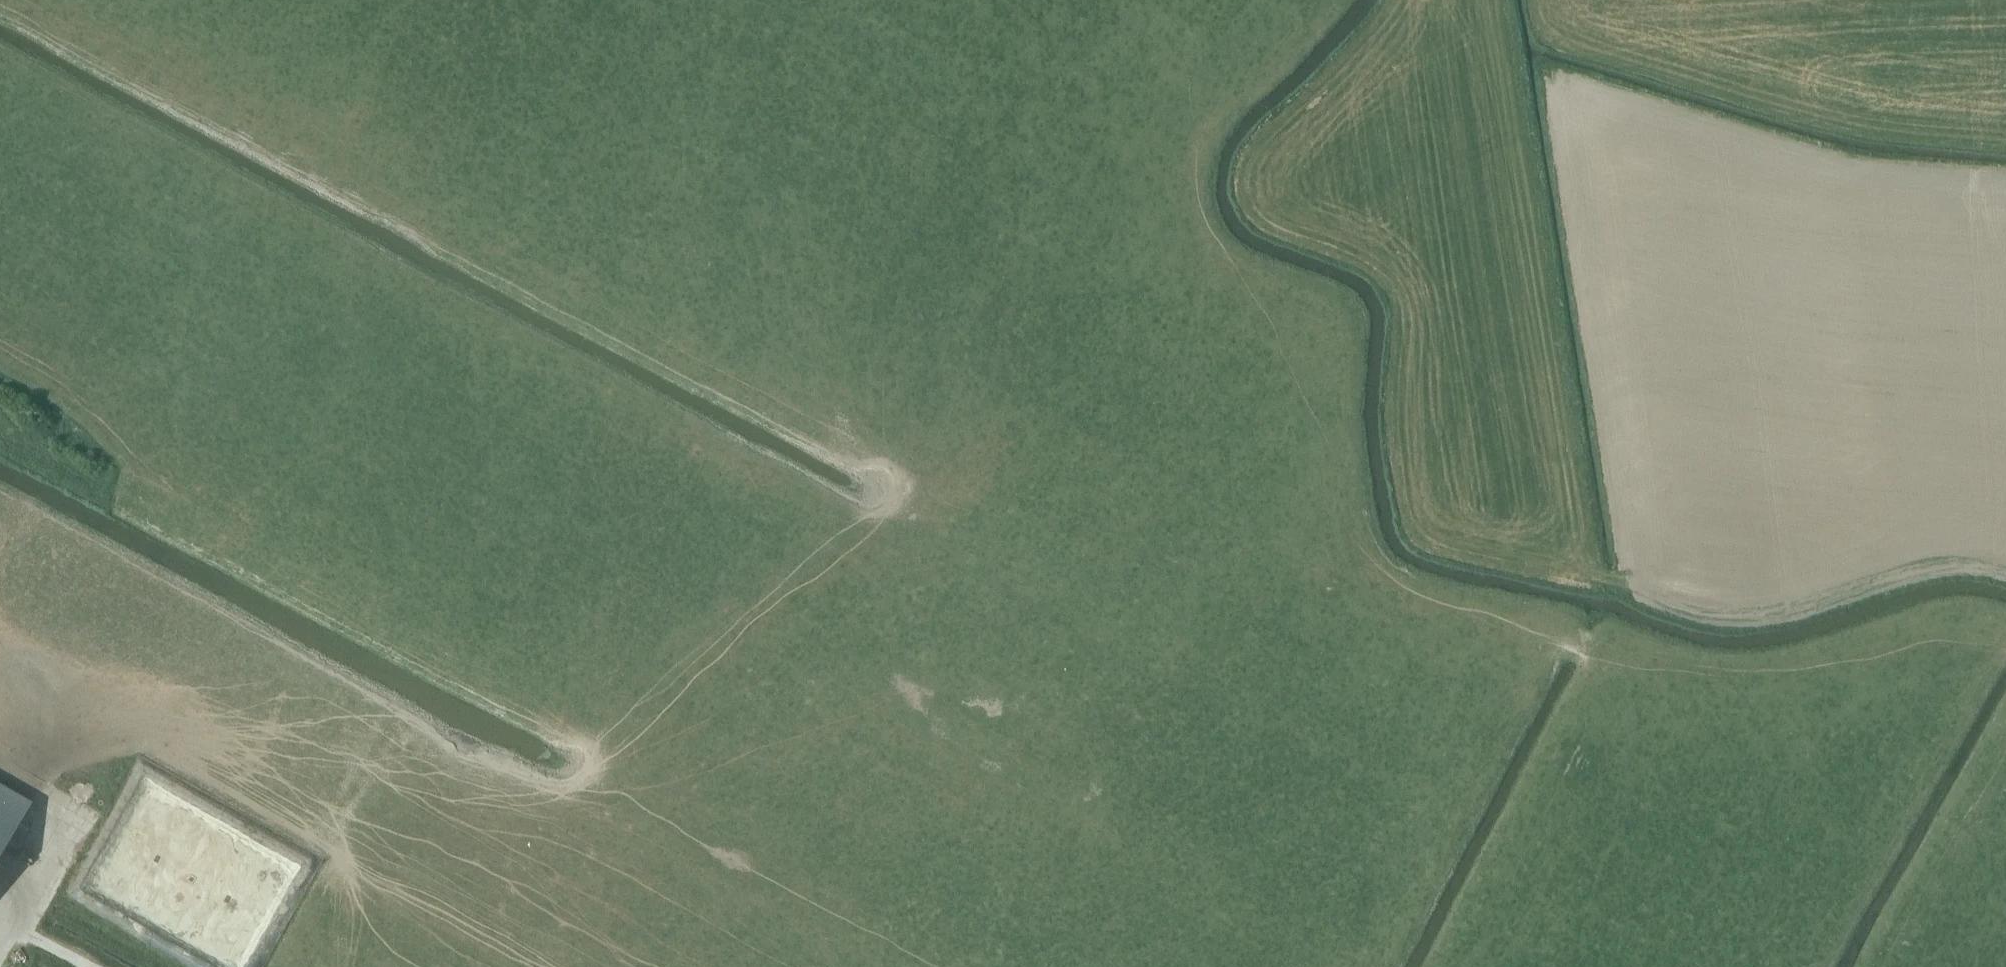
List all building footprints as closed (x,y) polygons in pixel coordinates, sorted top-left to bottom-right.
[(29,808),(0,791),(0,859),(29,808)] [(179,887),(182,926),(214,922),(211,896),(225,895),(223,883),(179,887)]
